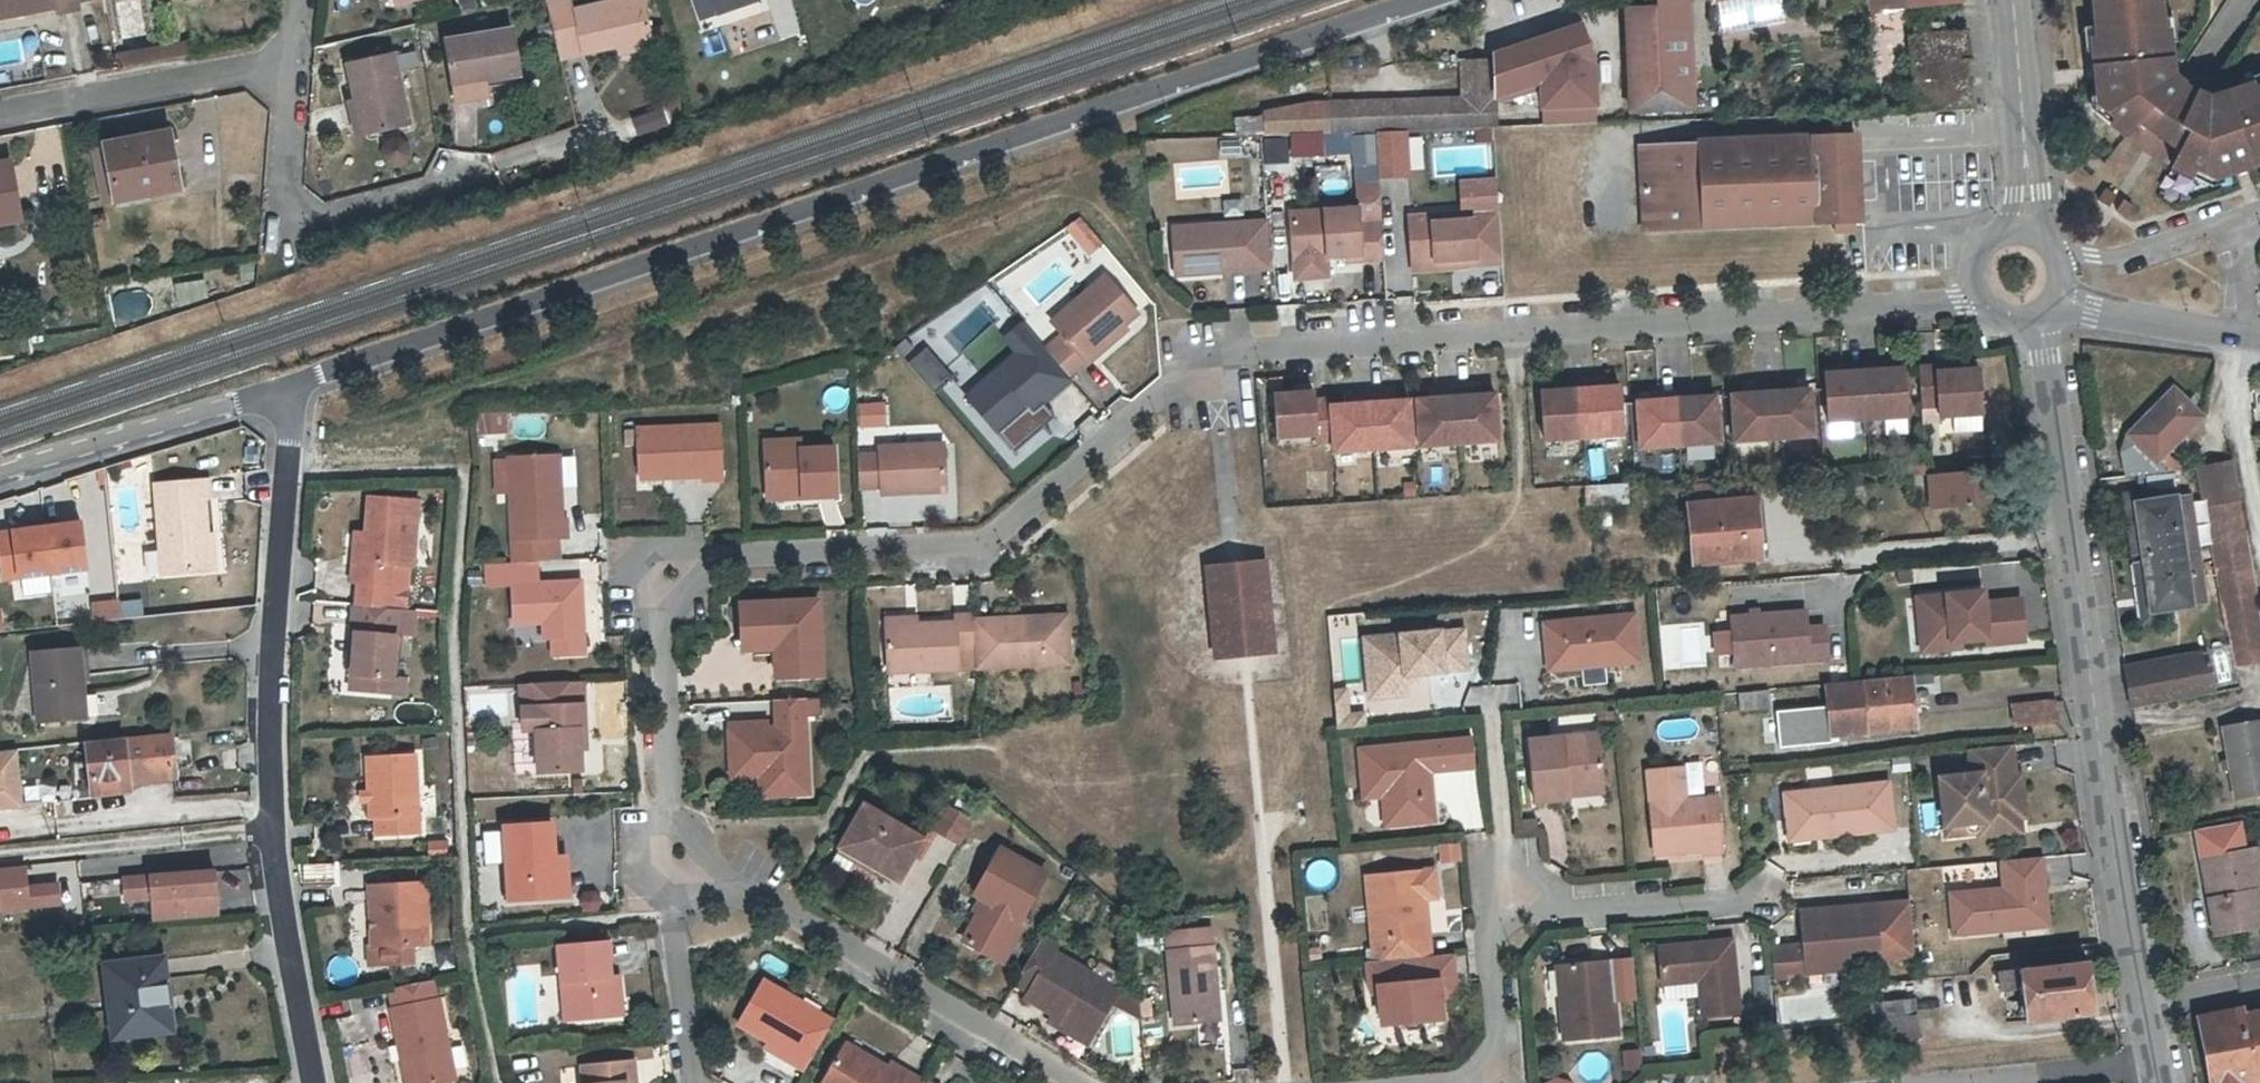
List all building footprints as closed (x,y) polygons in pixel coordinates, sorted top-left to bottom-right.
[(62,0),(0,0),(0,11),(62,0)] [(64,11),(84,8),(82,0),(62,0),(64,11)] [(406,8),(404,0),(395,0),(397,10),(406,8)] [(553,19),(564,64),(623,49),(654,42),(644,0),(628,0),(574,14),(571,0),(549,0),(553,19)] [(758,0),(716,0),(722,17),(759,4),(758,0)] [(1657,9),(1662,115),(1695,113),(1690,0),(1656,0),(1657,9)] [(1875,10),(1912,5),(1912,0),(1874,0),(1875,10)] [(2184,80),(2179,77),(2174,74),(2171,41),(2170,28),(2163,28),(2163,18),(2162,2),(2158,3),(2157,0),(2094,0),(2097,25),(2098,38),(2092,38),(2093,49),(2095,66),(2104,65),(2105,80),(2096,80),(2097,94),(2098,101),(2103,105),(2097,111),(2126,135),(2137,123),(2147,129),(2184,80)] [(1629,117),(1662,115),(1657,9),(1624,11),(1629,117)] [(2177,17),(2163,18),(2163,28),(2170,28),(2171,41),(2179,40),(2177,17)] [(1579,24),(1490,51),(1494,100),(1535,88),(1538,125),(1597,122),(1594,69),(1579,24)] [(2086,50),(2093,49),(2092,38),(2098,38),(2097,25),(2084,26),(2086,50)] [(457,92),(488,86),(536,77),(527,31),(448,46),(457,92)] [(1914,109),(1970,105),(1963,33),(1909,37),(1914,109)] [(655,50),(654,42),(623,49),(625,57),(655,50)] [(365,103),(370,127),(372,138),(412,129),(396,56),(349,66),(357,105),(365,103)] [(137,58),(120,61),(122,72),(139,69),(137,58)] [(1461,64),(1465,100),(1489,98),(1484,61),(1461,64)] [(2190,61),(2179,77),(2184,80),(2200,90),(2205,93),(2216,77),(2201,68),(2190,61)] [(2095,66),(2096,80),(2105,80),(2104,65),(2095,66)] [(2241,87),(2252,83),(2254,89),(2259,87),(2259,74),(2239,81),(2241,87)] [(2147,129),(2172,144),(2200,90),(2184,80),(2147,129)] [(2223,176),(2236,172),(2233,163),(2245,158),(2249,168),(2259,164),(2259,87),(2254,89),(2252,83),(2241,87),(2211,97),(2205,93),(2200,90),(2172,144),(2180,149),(2174,166),(2208,183),(2212,177),(2216,178),(2223,176)] [(491,101),(488,86),(457,92),(460,107),(491,101)] [(2091,107),(2097,111),(2103,105),(2098,101),(2097,94),(2090,95),(2091,107)] [(1491,129),(1489,98),(1465,100),(1465,103),(1465,128),(1491,129)] [(356,130),(370,127),(365,103),(357,105),(351,107),(356,130)] [(1379,132),(1465,128),(1465,103),(1332,108),(1314,108),(1266,113),(1267,135),(1333,133),(1379,132)] [(1259,131),(1256,114),(1232,118),(1235,135),(1259,131)] [(1854,143),(1853,134),(1641,145),(1647,231),(1815,225),(1818,224),(1818,221),(1859,219),(1854,143)] [(152,193),(153,201),(182,196),(173,142),(110,152),(118,198),(152,193)] [(384,145),(384,163),(407,163),(407,146),(384,145)] [(2236,172),(2249,168),(2245,158),(2233,163),(2236,172)] [(23,226),(13,168),(0,170),(0,229),(23,226)] [(2174,175),(2170,192),(2192,197),(2197,180),(2174,175)] [(2225,182),(2223,176),(2216,178),(2212,177),(2208,183),(2212,186),(2225,182)] [(1462,183),(1465,212),(1501,210),(1499,180),(1462,183)] [(1293,210),(1296,258),(1330,256),(1349,254),(1364,253),(1364,259),(1387,257),(1386,241),(1385,221),(1382,182),(1360,184),(1361,206),(1327,207),(1293,210)] [(119,206),(153,201),(152,193),(118,198),(119,206)] [(1411,216),(1413,240),(1503,236),(1501,210),(1411,216)] [(1176,249),(1271,245),(1269,219),(1174,225),(1176,249)] [(1503,236),(1413,240),(1414,263),(1504,257),(1503,236)] [(1272,268),(1271,245),(1176,249),(1178,273),(1272,268)] [(1331,275),(1330,256),(1296,258),(1297,276),(1331,275)] [(1100,351),(1127,328),(1140,317),(1108,278),(1054,326),(1064,338),(1047,352),(1050,355),(1071,380),(1088,365),(1090,367),(1104,355),(1100,351)] [(175,302),(205,300),(203,279),(173,281),(175,302)] [(1131,332),(1127,328),(1100,351),(1104,355),(1131,332)] [(1030,333),(1018,343),(1026,352),(969,401),(1001,437),(1031,412),(1034,415),(1073,382),(1071,380),(1050,355),(1047,352),(1030,333)] [(931,391),(949,375),(923,345),(905,361),(931,391)] [(1901,367),(1885,368),(1878,368),(1878,361),(1863,363),(1867,419),(1905,416),(1901,367)] [(1847,371),(1838,372),(1825,373),(1828,422),(1867,419),(1863,363),(1847,364),(1847,371)] [(1978,367),(1954,369),(1938,370),(1937,365),(1918,365),(1921,406),(1937,405),(1938,416),(1981,412),(1978,367)] [(1918,405),(1916,376),(1903,377),(1905,406),(1918,405)] [(1603,382),(1595,383),(1596,390),(1604,389),(1603,382)] [(1619,388),(1604,389),(1596,390),(1595,383),(1580,384),(1584,437),(1621,435),(1619,388)] [(1793,383),(1785,384),(1786,392),(1794,392),(1793,383)] [(1563,392),(1554,393),(1541,394),(1544,440),(1584,437),(1580,384),(1562,385),(1563,392)] [(1809,390),(1794,392),(1786,392),(1785,384),(1769,386),(1773,439),(1812,436),(1809,390)] [(1754,395),(1745,396),(1732,397),(1735,442),(1773,439),(1769,386),(1754,387),(1754,395)] [(1744,387),(1745,396),(1754,395),(1754,387),(1744,387)] [(2202,416),(2173,389),(2128,434),(2138,445),(2121,447),(2124,474),(2145,470),(2166,469),(2157,460),(2202,416)] [(1495,396),(1479,397),(1469,398),(1469,391),(1456,392),(1460,445),(1498,443),(1495,396)] [(1715,398),(1700,398),(1691,399),(1691,391),(1674,393),(1679,447),(1719,443),(1715,398)] [(1441,400),(1432,400),(1419,401),(1421,448),(1460,445),(1456,392),(1440,394),(1441,400)] [(1659,401),(1649,402),(1637,403),(1640,450),(1679,447),(1674,393),(1658,394),(1659,401)] [(1649,395),(1649,402),(1659,401),(1658,394),(1649,395)] [(1315,444),(1333,442),(1330,407),(1329,400),(1313,401),(1312,395),(1274,397),(1277,439),(1314,437),(1315,444)] [(1408,400),(1393,401),(1384,402),(1384,396),(1370,397),(1373,451),(1411,448),(1408,400)] [(1370,397),(1351,398),(1351,405),(1343,406),(1330,407),(1333,442),(1333,454),(1373,451),(1370,397)] [(854,402),(855,427),(885,425),(884,400),(854,402)] [(504,417),(477,418),(478,437),(505,436),(504,417)] [(636,428),(637,473),(670,473),(670,478),(701,477),(701,482),(720,481),(719,426),(636,428)] [(800,492),(800,500),(835,499),(834,450),(800,451),(799,442),(763,443),(765,493),(800,492)] [(880,451),(880,458),(857,459),(859,493),(881,492),(882,499),(947,495),(944,448),(880,451)] [(561,514),(561,498),(555,497),(555,481),(560,481),(559,460),(509,462),(512,542),(544,541),(567,540),(566,523),(562,523),(561,514)] [(2229,461),(2199,467),(2240,688),(2259,684),(2259,624),(2255,599),(2229,461)] [(1996,472),(1944,475),(1945,486),(1930,487),(1931,508),(1998,502),(1996,472)] [(1930,476),(1930,487),(1945,486),(1944,475),(1930,476)] [(210,573),(208,552),(206,536),(202,501),(207,500),(205,482),(151,488),(159,557),(161,578),(210,573)] [(1627,503),(1626,484),(1587,487),(1589,506),(1627,503)] [(766,502),(800,500),(800,492),(765,493),(766,502)] [(2136,553),(2145,551),(2138,505),(2160,501),(2159,492),(2127,497),(2136,553)] [(1686,504),(1691,563),(1757,557),(1752,499),(1686,504)] [(2154,606),(2174,603),(2188,600),(2172,499),(2160,501),(2138,505),(2145,551),(2146,557),(2154,606)] [(350,582),(356,583),(372,583),(370,609),(400,611),(403,612),(407,568),(409,568),(414,503),(367,500),(363,535),(361,563),(352,562),(350,582)] [(0,530),(0,580),(83,567),(75,519),(0,530)] [(354,534),(352,562),(361,563),(363,535),(354,534)] [(216,572),(213,551),(211,536),(206,536),(208,552),(210,573),(216,572)] [(544,541),(512,542),(513,564),(545,563),(544,541)] [(2175,610),(2174,603),(2154,606),(2146,557),(2136,558),(2146,615),(2175,610)] [(1240,657),(1275,653),(1265,559),(1231,562),(1202,564),(1211,659),(1240,657)] [(487,589),(511,587),(539,585),(538,565),(486,568),(487,589)] [(372,583),(356,583),(354,607),(370,609),(372,583)] [(580,583),(539,585),(511,587),(514,626),(543,624),(551,624),(552,640),(553,657),(584,655),(580,583)] [(1983,637),(1983,643),(2021,639),(2016,597),(1980,601),(1978,590),(1921,596),(1926,643),(1983,637)] [(1939,648),(1938,642),(1926,643),(1921,596),(1912,597),(1919,651),(1939,648)] [(740,606),(741,631),(773,630),(775,651),(776,680),(822,677),(818,602),(740,606)] [(98,624),(125,621),(122,604),(97,607),(98,624)] [(400,611),(370,609),(354,607),(352,627),(356,626),(351,692),(393,695),(394,679),(400,611)] [(1805,609),(1731,616),(1736,666),(1827,658),(1824,624),(1807,626),(1805,609)] [(888,674),(959,670),(976,669),(976,649),(975,630),(974,622),(974,616),(956,617),(956,623),(918,625),(886,627),(888,674)] [(1029,626),(1028,619),(991,621),(991,629),(975,630),(976,649),(976,669),(1041,666),(1041,655),(1070,653),(1068,617),(1037,618),(1037,626),(1029,626)] [(1548,673),(1639,664),(1634,617),(1544,626),(1545,646),(1554,645),(1555,653),(1546,654),(1548,673)] [(886,620),(886,627),(918,625),(917,618),(886,620)] [(1037,618),(1028,619),(1029,626),(1037,626),(1037,618)] [(974,622),(975,630),(991,629),(991,621),(974,622)] [(544,640),(552,640),(551,624),(543,624),(544,640)] [(773,630),(741,631),(742,651),(775,651),(773,630)] [(1432,632),(1392,636),(1393,648),(1357,651),(1359,675),(1368,688),(1380,697),(1398,695),(1396,676),(1435,673),(1435,671),(1458,669),(1455,631),(1432,634),(1432,632)] [(1356,639),(1357,651),(1393,648),(1392,636),(1356,639)] [(2213,665),(2231,662),(2228,640),(2210,642),(2213,665)] [(1554,645),(1545,646),(1546,654),(1555,653),(1554,645)] [(87,649),(39,652),(44,724),(93,721),(87,649)] [(1070,664),(1070,653),(1041,655),(1041,666),(1070,664)] [(2125,669),(2130,708),(2215,693),(2208,654),(2125,669)] [(1361,699),(1380,697),(1368,688),(1359,675),(1361,699)] [(1831,734),(1915,726),(1911,677),(1827,685),(1829,705),(1831,734)] [(406,680),(394,679),(393,695),(405,696),(406,680)] [(545,708),(589,706),(588,683),(526,687),(527,709),(530,709),(545,708)] [(1769,687),(1739,690),(1740,708),(1770,705),(1769,687)] [(1332,689),(1336,727),(1364,724),(1363,711),(1347,712),(1345,688),(1332,689)] [(769,776),(770,797),(809,795),(805,719),(819,718),(818,700),(777,703),(778,730),(769,731),(757,732),(757,726),(730,727),(732,772),(763,770),(769,776)] [(2014,705),(2016,727),(2055,723),(2052,701),(2014,705)] [(1831,734),(1829,705),(1775,710),(1779,746),(1832,741),(1831,734)] [(587,773),(586,752),(585,731),(590,731),(589,706),(545,708),(546,732),(542,732),(544,775),(587,773)] [(545,708),(530,709),(531,733),(542,732),(546,732),(545,708)] [(2259,791),(2259,719),(2220,726),(2232,796),(2259,791)] [(1568,797),(1568,795),(1567,789),(1602,787),(1597,733),(1528,740),(1534,801),(1568,797)] [(175,737),(94,745),(98,787),(179,780),(175,737)] [(1471,738),(1449,740),(1451,768),(1474,766),(1471,738)] [(1427,771),(1451,768),(1449,740),(1358,749),(1361,788),(1384,786),(1390,791),(1393,825),(1432,821),(1427,771)] [(1965,821),(1978,820),(2008,816),(2007,799),(2020,798),(2017,774),(2014,743),(1966,748),(1969,773),(1937,777),(1943,834),(1966,831),(1965,821)] [(16,750),(0,752),(0,807),(21,805),(16,750)] [(413,759),(366,762),(370,820),(375,820),(376,838),(418,835),(413,759)] [(1649,767),(1653,850),(1702,848),(1702,852),(1721,851),(1718,797),(1686,799),(1684,766),(1649,767)] [(762,798),(770,797),(769,776),(763,770),(732,772),(733,780),(761,778),(762,798)] [(2026,773),(2017,774),(2020,798),(2007,799),(2008,816),(1978,820),(1979,830),(1983,829),(1984,836),(2023,832),(2022,822),(2031,821),(2026,773)] [(1782,794),(1787,830),(1824,826),(1825,837),(1874,830),(1874,829),(1891,827),(1886,781),(1782,794)] [(1384,786),(1361,788),(1362,797),(1381,795),(1384,825),(1393,825),(1390,791),(1384,786)] [(1603,792),(1602,787),(1567,789),(1568,795),(1603,792)] [(898,883),(922,843),(863,809),(839,850),(898,883)] [(932,833),(958,848),(972,823),(946,809),(932,833)] [(2206,854),(2250,846),(2245,819),(2201,827),(2206,854)] [(508,900),(555,898),(552,858),(550,825),(504,828),(508,900)] [(1824,826),(1787,830),(1788,841),(1825,837),(1824,826)] [(1437,862),(1453,860),(1452,845),(1435,846),(1437,862)] [(2250,846),(2257,886),(2259,885),(2259,854),(2258,845),(2250,846)] [(2212,888),(2219,930),(2259,922),(2259,904),(2257,886),(2250,846),(2206,854),(2209,871),(2219,879),(2220,887),(2212,888)] [(998,851),(973,896),(985,903),(962,942),(1001,964),(1023,923),(1020,921),(1044,877),(998,851)] [(2009,928),(2038,925),(2033,878),(2042,878),(2040,855),(2000,860),(2003,888),(1949,893),(1953,933),(2002,929),(2001,923),(2009,922),(2009,928)] [(565,857),(552,858),(555,898),(568,897),(565,857)] [(0,870),(0,912),(59,906),(57,880),(26,884),(25,867),(0,870)] [(211,867),(119,877),(121,901),(147,899),(149,922),(216,916),(211,867)] [(1428,871),(1362,877),(1369,952),(1361,952),(1362,963),(1370,963),(1409,959),(1426,957),(1423,935),(1415,935),(1412,900),(1420,899),(1431,899),(1428,871)] [(2209,871),(2212,888),(2220,887),(2219,879),(2209,871)] [(2047,924),(2042,878),(2033,878),(2038,925),(2047,924)] [(368,967),(412,965),(411,947),(427,946),(424,886),(369,889),(372,947),(367,948),(368,967)] [(1423,935),(1420,899),(1412,900),(1415,935),(1423,935)] [(1908,901),(1874,904),(1879,947),(1890,945),(1891,956),(1913,955),(1908,901)] [(1800,911),(1802,930),(1807,929),(1808,937),(1802,937),(1803,945),(1771,948),(1774,978),(1808,974),(1807,971),(1806,961),(1848,957),(1848,949),(1879,947),(1874,904),(1800,911)] [(1214,947),(1211,929),(1167,933),(1170,951),(1177,1025),(1216,1021),(1213,991),(1218,991),(1214,947)] [(1025,1002),(1056,1020),(1090,1039),(1113,999),(1088,985),(1092,978),(1053,954),(1056,949),(1042,940),(1015,987),(1028,995),(1025,1002)] [(1657,947),(1661,980),(1685,978),(1686,981),(1700,980),(1703,1016),(1738,1013),(1731,940),(1657,947)] [(569,982),(573,1020),(619,1016),(615,976),(610,977),(606,942),(560,946),(563,983),(569,982)] [(1426,957),(1409,959),(1411,983),(1434,981),(1435,999),(1449,997),(1445,955),(1426,957)] [(1849,968),(1848,957),(1806,961),(1807,971),(1849,968)] [(2022,986),(2023,992),(2085,984),(2080,958),(1998,970),(2004,992),(2022,986)] [(1411,983),(1409,959),(1370,963),(1362,963),(1365,988),(1367,994),(1374,995),(1377,1026),(1396,1024),(1397,1027),(1402,1032),(1413,1031),(1419,1024),(1418,1021),(1437,1020),(1435,999),(1434,981),(1411,983)] [(164,962),(108,967),(114,1038),(172,1033),(164,962)] [(1561,966),(1565,999),(1559,999),(1563,1041),(1617,1035),(1609,962),(1561,966)] [(1117,993),(1092,978),(1088,985),(1113,999),(1117,993)] [(404,1066),(413,1064),(417,1082),(440,1082),(455,1080),(438,1001),(436,1001),(432,982),(389,991),(393,1010),(392,1011),(404,1066)] [(567,1020),(573,1020),(569,982),(563,983),(567,1020)] [(739,1026),(769,1044),(793,1057),(789,1063),(805,1072),(833,1023),(764,983),(739,1026)] [(2089,1010),(2085,984),(2023,992),(2024,1000),(2026,1018),(2089,1010)] [(1116,1009),(1124,994),(1118,991),(1117,993),(1113,999),(1110,1005),(1116,1009)] [(1141,1023),(1139,1002),(1137,1001),(1124,994),(1116,1009),(1141,1023)] [(1876,1000),(1878,1017),(1915,1013),(1912,996),(1876,1000)] [(2244,1012),(2243,1007),(2199,1015),(2212,1082),(2246,1082),(2245,1077),(2259,1075),(2259,1009),(2244,1012)] [(1915,1013),(1878,1017),(1872,1018),(1875,1040),(1917,1035),(1915,1013)] [(1085,1048),(1090,1039),(1056,1020),(1052,1027),(1085,1048)] [(793,1057),(769,1044),(765,1049),(789,1063),(793,1057)] [(908,1075),(890,1064),(887,1070),(847,1047),(825,1082),(922,1082),(908,1075)] [(1622,1056),(1624,1071),(1636,1069),(1635,1054),(1622,1056)] [(633,1063),(583,1068),(584,1082),(635,1082),(633,1063)] [(413,1064),(404,1066),(408,1082),(417,1082),(413,1064)]
